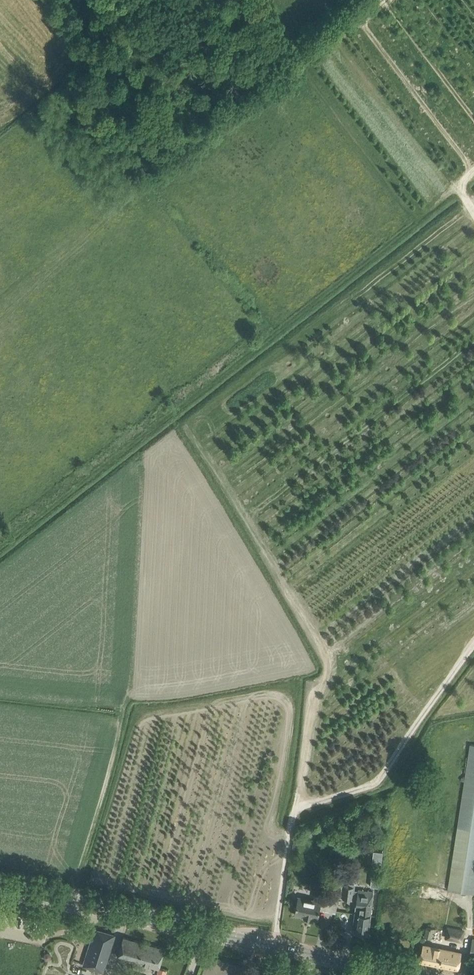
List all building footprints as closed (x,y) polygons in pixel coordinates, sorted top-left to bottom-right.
[(448,889),(473,893),(473,889),(473,742),(466,740),(460,780),(464,780),(448,889)] [(382,863),(383,850),(374,850),(373,863),(382,863)] [(345,883),(343,896),(351,897),(352,884),(345,883)] [(298,896),(295,914),(304,916),(303,916),(312,918),(318,919),(320,909),(336,913),(340,891),(328,889),(326,902),(322,901),(322,900),(298,896)] [(355,931),(368,933),(371,914),(370,914),(373,891),(358,890),(356,905),(359,906),(358,912),(355,912),(354,922),(357,922),(355,931)] [(66,934),(67,926),(56,925),(55,932),(66,934)] [(448,927),(446,937),(462,940),(464,930),(448,927)] [(426,928),(424,937),(431,939),(433,929),(426,928)] [(103,970),(114,934),(95,929),(84,964),(103,970)] [(159,967),(164,948),(123,937),(118,955),(159,967)] [(423,944),(420,960),(458,968),(461,952),(423,944)]
